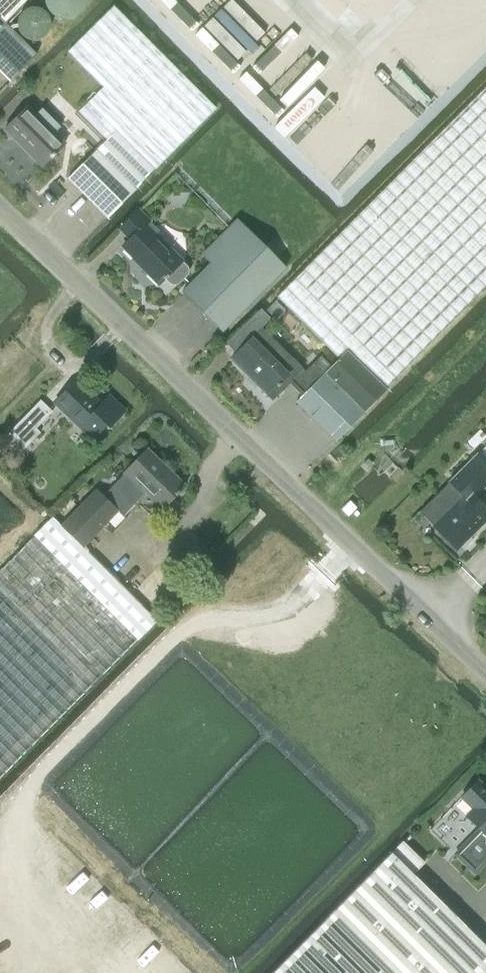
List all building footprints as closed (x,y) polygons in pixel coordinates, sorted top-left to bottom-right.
[(5,23),(28,0),(0,0),(0,19),(5,23)] [(113,5),(68,50),(102,82),(75,108),(108,139),(96,150),(136,190),(137,188),(144,179),(153,170),(158,164),(175,147),(215,107),(113,5)] [(9,81),(36,54),(12,30),(5,23),(0,19),(0,72),(9,81)] [(346,350),(385,388),(485,287),(485,86),(290,283),(281,292),(277,296),(338,359),(346,350)] [(27,106),(4,129),(42,167),(65,144),(54,133),(60,127),(42,108),(35,115),(27,106)] [(96,150),(68,178),(108,218),(136,190),(96,150)] [(130,239),(122,247),(159,283),(165,278),(169,282),(172,284),(176,284),(179,283),(187,274),(188,271),(188,267),(182,261),(146,225),(149,221),(139,210),(120,229),(130,239)] [(286,267),(284,265),(283,265),(237,220),(229,228),(202,255),(211,263),(182,292),(222,331),(286,267)] [(289,382),(302,395),(324,374),(313,364),(305,372),(302,369),(261,328),(231,358),(273,399),(289,382)] [(339,360),(324,374),(302,395),(295,402),(336,441),(386,389),(385,388),(346,350),(338,359),(339,360)] [(116,419),(124,411),(109,395),(101,404),(76,380),(55,403),(93,439),(113,416),(116,419)] [(41,432),(36,428),(52,411),(40,399),(9,432),(26,448),(41,432)] [(103,496),(117,511),(122,516),(145,493),(162,509),(175,495),(176,496),(179,493),(178,492),(185,486),(147,448),(124,472),(125,473),(103,496)] [(433,526),(456,549),(459,546),(462,549),(472,539),(469,537),(485,520),(485,509),(474,497),(485,484),(485,464),(476,454),(449,482),(453,485),(437,501),(447,512),(433,526)] [(117,511),(103,496),(96,490),(60,525),(87,551),(88,550),(83,546),(117,511)] [(3,774),(26,751),(156,620),(87,551),(60,525),(52,517),(0,570),(0,777),(3,774)] [(452,854),(475,875),(485,863),(485,789),(477,780),(461,797),(473,809),(466,816),(478,828),(452,854)] [(390,853),(412,875),(424,862),(402,840),(390,853)] [(485,968),(485,948),(412,875),(390,853),(272,972),(481,972),(485,968)]
